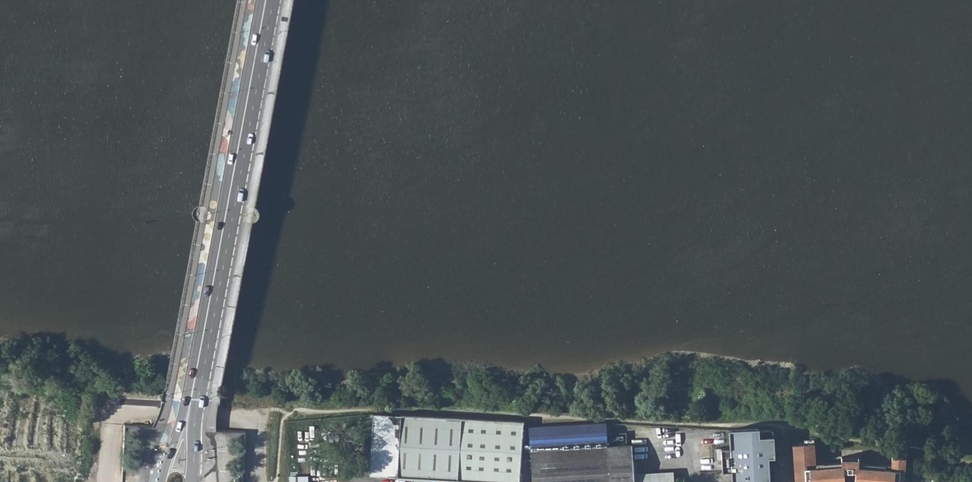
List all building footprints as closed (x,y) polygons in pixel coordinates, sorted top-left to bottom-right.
[(399,415),(373,413),(369,475),(395,477),(399,415)] [(395,476),(395,477),(411,478),(411,481),(427,481),(427,479),(471,481),(519,481),(523,421),(448,416),(399,414),(399,416),(398,434),(398,451),(396,465),(395,476)] [(529,427),(532,481),(673,481),(673,478),(633,480),(630,443),(607,445),(606,422),(529,427)] [(729,481),(775,481),(773,430),(758,430),(758,428),(728,429),(729,447),(714,448),(715,460),(721,459),(721,471),(728,471),(729,481)] [(795,481),(844,481),(843,468),(847,468),(847,473),(852,473),(852,468),(856,468),(854,481),(903,481),(907,452),(893,450),(892,465),(856,461),(843,461),(815,462),(814,443),(805,444),(805,442),(793,442),(795,481)] [(76,469),(76,481),(88,481),(89,469),(76,469)]
